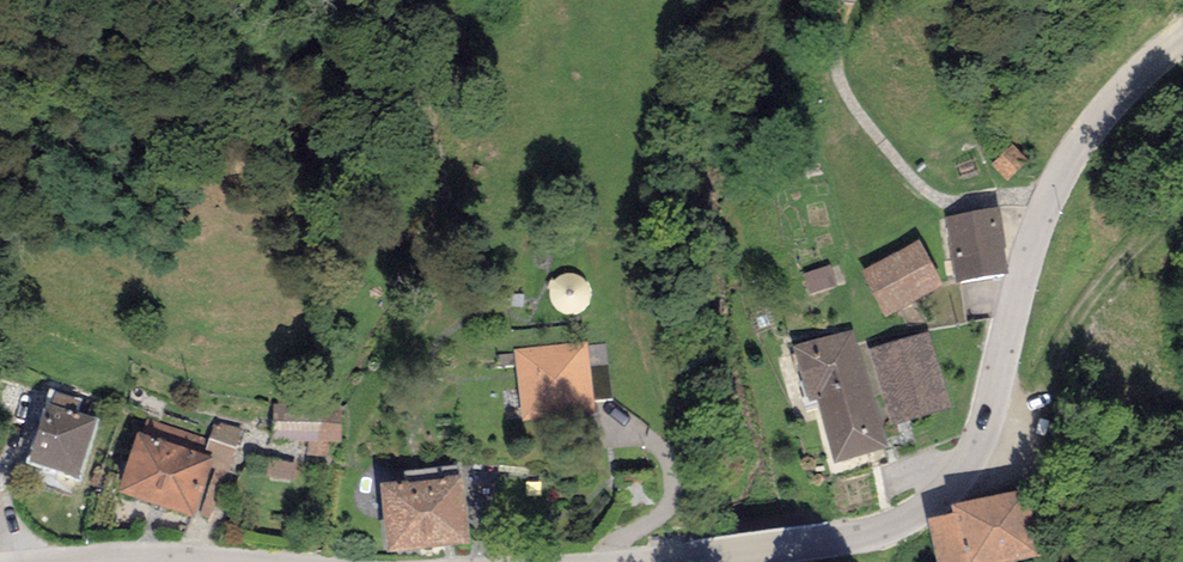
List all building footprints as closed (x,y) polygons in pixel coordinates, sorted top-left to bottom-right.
[(1027,164),(1012,147),(991,165),(1006,182),(1027,164)] [(1000,209),(945,218),(957,287),(1007,278),(1003,253),(1007,252),(1000,209)] [(945,291),(920,244),(861,274),(886,321),(945,291)] [(857,330),(792,349),(809,407),(817,405),(836,472),(892,456),(857,330)] [(929,335),(867,353),(890,430),(952,411),(929,335)] [(587,343),(514,350),(521,422),(594,414),(587,343)] [(345,441),(345,405),(277,405),(277,441),(345,441)] [(98,427),(49,410),(29,467),(78,484),(98,427)] [(207,441),(146,421),(120,500),(194,524),(212,469),(228,474),(243,429),(214,420),(207,441)] [(298,486),(301,464),(273,460),(270,482),(298,486)] [(462,482),(380,491),(387,559),(469,550),(462,482)] [(928,523),(936,561),(1042,561),(1029,495),(953,510),(954,518),(928,523)]
